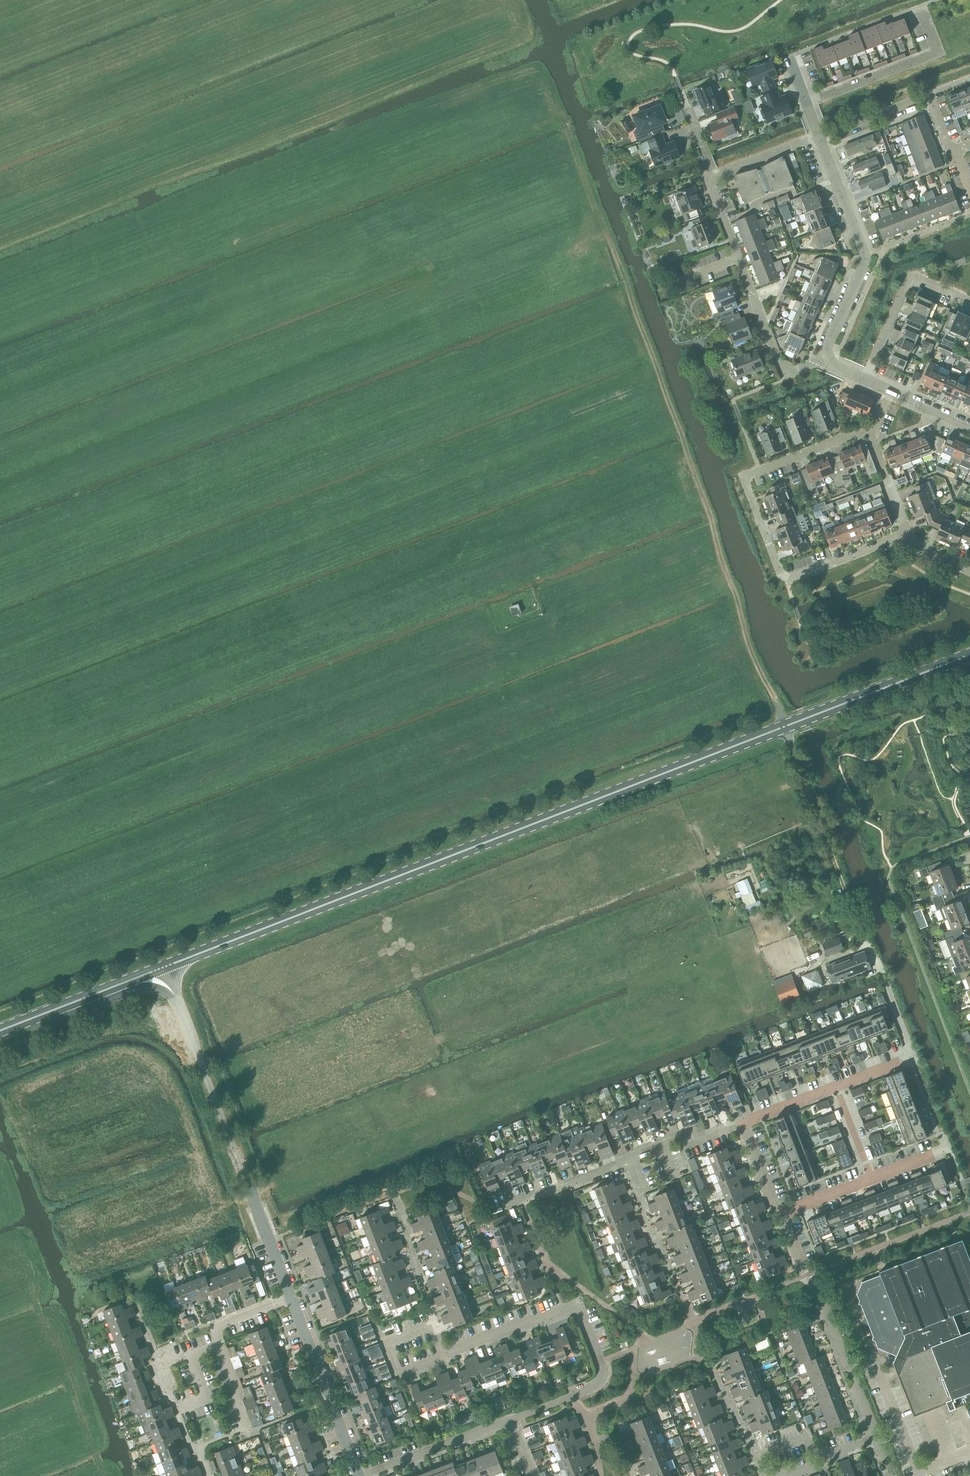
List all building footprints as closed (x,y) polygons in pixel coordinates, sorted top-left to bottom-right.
[(896,22),(901,37),(910,34),(905,19),(896,22)] [(893,40),(887,26),(885,22),(876,26),(883,44),(893,40)] [(893,40),(901,37),(896,22),(887,26),(893,40)] [(874,47),(883,44),(876,26),(867,29),(874,47)] [(865,51),(874,47),(867,29),(858,32),(865,51)] [(856,55),(865,51),(858,32),(849,36),(850,40),(856,55)] [(848,58),(856,55),(850,40),(842,43),(848,58)] [(838,61),(848,58),(842,43),(833,46),(838,61)] [(830,65),(824,50),(823,46),(813,50),(820,68),(830,65)] [(830,65),(838,61),(833,46),(824,50),(830,65)] [(778,76),(772,61),(753,68),(753,66),(747,69),(750,78),(753,77),(756,87),(761,85),(764,92),(776,88),(772,78),(778,76)] [(712,112),(726,107),(722,96),(715,99),(710,85),(696,91),(703,108),(709,106),(712,112)] [(958,92),(965,110),(967,114),(969,113),(969,93),(968,89),(958,92)] [(781,100),(777,91),(761,97),(765,106),(762,107),(763,109),(761,109),(760,111),(763,119),(765,120),(767,119),(768,123),(792,113),(786,98),(781,100)] [(955,114),(965,110),(958,92),(947,97),(948,97),(953,111),(953,112),(954,112),(955,114)] [(739,95),(734,98),(736,104),(742,102),(739,95)] [(654,108),(651,104),(633,120),(638,126),(639,130),(634,132),(638,143),(666,132),(660,117),(664,116),(660,106),(654,108)] [(721,121),(709,125),(715,141),(722,138),(723,140),(725,141),(729,139),(740,135),(738,131),(736,132),(733,126),(735,125),(736,123),(735,120),(738,119),(734,108),(720,113),(722,119),(721,121)] [(904,134),(928,125),(924,115),(900,124),(904,134)] [(908,144),(932,135),(928,125),(904,134),(908,144)] [(965,130),(959,132),(960,137),(962,141),(965,140),(964,139),(968,137),(967,134),(965,130)] [(912,154),(936,146),(932,135),(908,144),(912,154)] [(672,160),(680,157),(674,142),(665,146),(664,143),(665,143),(662,136),(649,141),(653,150),(651,151),(656,166),(665,163),(666,165),(673,162),(672,160)] [(873,136),(844,147),(847,155),(876,144),(873,136)] [(916,164),(939,155),(936,146),(912,154),(916,164)] [(939,155),(916,164),(920,175),(943,166),(939,155)] [(746,204),(767,194),(771,192),(794,186),(783,157),(761,167),(758,169),(735,175),(746,204)] [(876,158),(854,166),(856,171),(869,167),(870,170),(879,166),(876,158)] [(881,173),(859,182),(861,188),(870,184),(873,190),(886,185),(881,173)] [(907,192),(914,189),(912,183),(904,186),(907,192)] [(948,193),(942,196),(949,214),(960,210),(950,184),(945,186),(948,193)] [(702,215),(700,209),(702,208),(694,186),(675,194),(684,215),(685,215),(687,221),(702,215)] [(933,190),(928,192),(938,218),(949,214),(942,196),(936,198),(933,190)] [(794,207),(804,211),(805,214),(822,207),(816,191),(792,200),(794,207)] [(926,202),(920,204),(927,222),(938,218),(928,192),(923,194),(926,202)] [(779,205),(790,200),(788,194),(776,199),(779,205)] [(911,199),(906,201),(916,227),(927,222),(920,204),(914,206),(911,199)] [(764,211),(776,206),(773,200),(762,204),(764,211)] [(904,210),(898,212),(905,231),(916,227),(906,201),(901,202),(904,210)] [(779,206),(780,208),(782,214),(790,211),(787,203),(779,206)] [(888,203),(882,205),(884,209),(894,235),(905,231),(898,212),(892,215),(889,207),(888,203)] [(809,224),(826,217),(822,207),(805,214),(807,219),(804,220),(806,224),(808,223),(809,224)] [(882,218),(876,221),(883,239),(894,235),(884,209),(879,211),(882,218)] [(790,211),(782,214),(785,221),(793,218),(790,211)] [(755,214),(736,221),(740,232),(767,222),(770,221),(769,216),(757,220),(755,214)] [(699,249),(710,245),(709,242),(715,240),(706,216),(693,221),(695,227),(691,229),(696,240),(692,242),(694,247),(698,246),(699,249)] [(813,234),(830,227),(826,217),(809,224),(813,234)] [(767,222),(740,232),(744,243),(763,236),(761,230),(768,227),(767,222)] [(830,227),(813,234),(814,236),(810,246),(819,250),(836,243),(830,227)] [(763,236),(744,243),(748,254),(775,244),(778,242),(776,237),(765,242),(763,236)] [(775,244),(748,254),(752,265),(771,257),(769,251),(777,248),(775,244)] [(771,257),(752,265),(756,275),(783,265),(781,260),(773,263),(771,257)] [(822,257),(812,260),(816,270),(815,273),(832,280),(839,264),(822,257)] [(783,265),(756,275),(761,286),(779,279),(777,272),(785,270),(783,265)] [(815,273),(810,282),(827,290),(832,280),(815,273)] [(810,282),(806,292),(823,300),(827,290),(810,282)] [(719,312),(713,315),(716,322),(722,319),(726,318),(735,314),(732,309),(738,307),(733,294),(735,293),(732,284),(713,291),(716,300),(714,300),(719,312)] [(806,292),(802,302),(819,310),(823,300),(806,292)] [(913,311),(927,318),(931,309),(930,308),(933,302),(917,295),(914,302),(916,303),(913,311)] [(797,300),(792,310),(797,312),(814,320),(819,310),(802,302),(797,300)] [(923,327),(927,318),(913,311),(909,319),(907,318),(904,323),(920,330),(922,326),(923,327)] [(797,312),(793,322),(810,329),(814,320),(797,312)] [(948,334),(957,338),(967,315),(961,312),(959,316),(952,312),(945,328),(950,330),(949,331),(948,334)] [(726,319),(719,322),(721,328),(727,326),(729,332),(728,332),(727,333),(727,335),(728,336),(729,337),(730,338),(731,337),(734,344),(752,337),(745,318),(741,319),(739,313),(735,314),(726,318),(726,319)] [(957,338),(966,342),(967,339),(968,338),(969,339),(969,316),(967,315),(957,338)] [(787,319),(783,329),(789,332),(806,339),(810,329),(793,322),(787,319)] [(918,334),(920,330),(904,323),(902,329),(904,330),(901,337),(915,344),(919,335),(918,334)] [(787,335),(778,338),(781,348),(799,355),(806,339),(789,332),(787,335)] [(915,344),(901,337),(897,345),(895,344),(893,350),(909,357),(910,353),(911,353),(914,354),(918,345),(915,344)] [(924,340),(922,347),(928,349),(932,351),(934,345),(924,340)] [(907,361),(909,357),(893,350),(890,355),(893,356),(889,364),(904,371),(908,361),(907,361)] [(750,374),(757,371),(757,370),(764,367),(757,351),(732,360),(739,377),(750,372),(750,374)] [(928,368),(921,383),(922,383),(925,384),(925,385),(931,388),(938,372),(941,367),(935,365),(936,364),(931,362),(928,368)] [(948,376),(942,391),(944,393),(945,394),(951,397),(958,381),(961,375),(951,371),(948,376)] [(915,372),(913,378),(918,381),(921,374),(915,372)] [(942,391),(948,376),(938,372),(931,388),(937,391),(939,390),(942,391)] [(951,397),(957,399),(958,399),(961,400),(969,381),(969,380),(966,378),(963,383),(958,381),(951,397)] [(961,400),(964,401),(965,403),(969,405),(969,381),(961,400)] [(874,400),(852,390),(850,394),(843,391),(837,404),(844,407),(845,406),(868,415),(874,400)] [(821,432),(835,427),(832,420),(838,417),(832,400),(825,402),(826,406),(813,411),(821,432)] [(795,445),(810,439),(806,427),(811,425),(806,412),(801,414),(801,416),(786,421),(795,445)] [(785,441),(780,428),(775,430),(774,429),(760,434),(768,455),(782,450),(780,443),(785,441)] [(912,441),(905,444),(912,461),(922,457),(915,440),(918,439),(917,435),(911,437),(912,441)] [(915,440),(922,457),(937,452),(937,436),(927,440),(926,436),(918,439),(915,440)] [(961,443),(961,442),(963,439),(957,436),(956,440),(948,437),(947,440),(937,436),(937,452),(941,454),(942,452),(952,456),(958,441),(961,443)] [(968,445),(961,442),(961,443),(958,441),(952,456),(950,460),(960,465),(968,445)] [(892,449),(885,452),(890,467),(891,467),(891,469),(902,465),(895,448),(898,447),(896,443),(891,445),(892,449)] [(895,448),(902,465),(912,461),(905,444),(898,447),(895,448)] [(850,449),(856,466),(862,463),(865,465),(869,475),(878,472),(867,445),(861,447),(861,445),(850,449)] [(968,445),(960,465),(969,469),(969,468),(969,446),(968,445)] [(845,485),(846,488),(854,485),(853,482),(849,471),(850,468),(856,466),(850,449),(839,454),(839,455),(834,457),(845,485)] [(845,485),(834,457),(828,459),(828,458),(817,462),(824,478),(829,476),(832,477),(836,488),(845,485)] [(801,470),(812,498),(820,494),(816,483),(817,481),(824,478),(817,462),(806,466),(807,468),(801,470)] [(898,486),(908,482),(906,476),(896,480),(898,486)] [(919,493),(909,497),(913,508),(932,500),(936,499),(932,489),(929,482),(916,487),(919,493)] [(767,508),(790,499),(784,483),(771,488),(774,494),(764,498),(767,508)] [(880,485),(867,489),(868,494),(869,495),(882,490),(880,485)] [(784,520),(797,516),(790,499),(767,508),(771,518),(782,515),(784,520)] [(932,500),(913,508),(917,518),(927,514),(931,524),(941,514),(939,508),(936,510),(932,500)] [(886,527),(892,525),(884,503),(873,507),(881,528),(884,527),(886,527)] [(863,511),(872,533),(878,530),(878,529),(881,528),(873,507),(863,511)] [(855,520),(861,535),(864,534),(866,535),(872,533),(863,511),(853,515),(855,520)] [(853,514),(843,518),(845,524),(852,540),(858,538),(858,537),(861,535),(855,520),(853,515),(853,514)] [(941,514),(931,524),(940,528),(936,538),(946,543),(955,524),(948,521),(950,517),(941,514)] [(780,541),(803,532),(797,516),(784,520),(786,526),(776,530),(780,541)] [(852,540),(845,524),(840,526),(838,520),(833,522),(841,543),(844,542),(846,543),(852,540)] [(838,544),(841,543),(833,522),(823,526),(831,548),(837,546),(838,544)] [(946,543),(956,547),(961,537),(969,542),(969,526),(966,524),(964,528),(955,524),(946,543)] [(803,532),(780,541),(784,551),(794,547),(797,553),(809,548),(803,532)] [(514,615),(522,612),(518,604),(510,607),(514,615)] [(923,868),(919,870),(922,878),(931,874),(935,884),(953,876),(949,865),(943,868),(940,862),(923,868)] [(939,894),(932,897),(935,904),(954,896),(952,891),(958,889),(953,876),(935,884),(939,894)] [(954,896),(935,904),(937,910),(940,909),(944,920),(948,918),(967,911),(962,900),(956,902),(954,896)] [(944,933),(946,939),(963,933),(961,927),(969,923),(969,920),(967,911),(948,918),(952,930),(944,933)] [(804,939),(815,935),(812,927),(800,931),(804,939)] [(946,939),(949,945),(953,956),(958,955),(957,955),(969,950),(969,936),(965,938),(963,933),(946,939)] [(827,956),(844,949),(840,937),(823,944),(827,956)] [(953,956),(957,967),(953,969),(955,975),(960,974),(969,970),(969,950),(957,955),(958,955),(953,956)] [(832,983),(848,977),(850,976),(851,980),(858,978),(856,974),(870,969),(864,952),(826,967),(832,983)] [(818,969),(802,976),(808,992),(824,986),(818,969)] [(960,974),(962,980),(967,978),(969,987),(969,970),(960,974)] [(782,1004),(800,997),(794,979),(775,986),(782,1004)] [(873,1011),(868,1013),(877,1036),(882,1034),(884,1033),(883,1031),(889,1029),(885,1020),(891,1017),(886,1006),(873,1011)] [(870,1039),(877,1036),(868,1013),(856,1017),(864,1038),(869,1036),(870,1039)] [(848,1020),(844,1022),(853,1045),(857,1044),(860,1043),(859,1040),(864,1038),(856,1017),(848,1020)] [(853,1045),(844,1022),(832,1027),(840,1048),(845,1046),(846,1048),(853,1045)] [(835,1050),(840,1048),(832,1027),(820,1031),(829,1055),(836,1052),(835,1050)] [(822,1057),(829,1055),(820,1031),(808,1036),(816,1057),(821,1055),(822,1057)] [(811,1059),(816,1057),(808,1036),(796,1040),(805,1064),(812,1061),(811,1059)] [(798,1067),(805,1064),(796,1040),(784,1045),(793,1066),(798,1064),(798,1067)] [(885,1042),(880,1044),(881,1047),(884,1053),(888,1051),(889,1051),(885,1042)] [(773,1050),(772,1050),(782,1073),(788,1070),(787,1068),(793,1066),(784,1045),(773,1050)] [(775,1076),(781,1073),(772,1050),(760,1054),(769,1075),(774,1073),(775,1076)] [(760,1054),(749,1059),(758,1082),(765,1080),(764,1077),(768,1075),(769,1075),(761,1054),(760,1054)] [(749,1059),(736,1064),(744,1085),(745,1085),(750,1083),(751,1085),(758,1082),(749,1059)] [(885,1077),(890,1091),(907,1084),(905,1079),(908,1078),(904,1070),(885,1077)] [(715,1083),(714,1083),(722,1103),(728,1101),(731,1109),(743,1105),(731,1074),(719,1078),(720,1081),(715,1083)] [(713,1077),(701,1082),(702,1085),(714,1116),(720,1114),(717,1105),(722,1103),(714,1083),(715,1083),(713,1077)] [(784,1080),(779,1082),(783,1092),(788,1090),(786,1084),(784,1080)] [(701,1082),(689,1086),(691,1092),(699,1112),(705,1110),(708,1118),(714,1116),(702,1085),(701,1082)] [(886,1092),(892,1105),(913,1097),(912,1097),(910,1092),(913,1091),(909,1083),(907,1084),(890,1091),(886,1092)] [(689,1086),(678,1091),(679,1094),(690,1125),(696,1123),(693,1114),(699,1112),(691,1092),(689,1086)] [(851,1091),(853,1097),(865,1093),(862,1086),(851,1091)] [(766,1088),(761,1090),(764,1099),(770,1097),(766,1088)] [(761,1090),(755,1092),(759,1101),(764,1099),(761,1090)] [(659,1097),(653,1100),(661,1120),(667,1118),(670,1126),(676,1124),(675,1121),(667,1101),(664,1093),(659,1095),(659,1097)] [(673,1099),(667,1101),(675,1121),(681,1119),(684,1127),(690,1125),(679,1094),(672,1096),(673,1099)] [(892,1105),(897,1119),(918,1111),(917,1110),(915,1105),(918,1104),(914,1096),(912,1097),(913,1097),(892,1105)] [(819,1110),(831,1106),(828,1099),(817,1104),(819,1110)] [(647,1100),(641,1102),(653,1133),(659,1131),(656,1122),(661,1120),(653,1100),(648,1102),(647,1100)] [(636,1106),(630,1109),(637,1129),(643,1127),(646,1134),(647,1136),(651,1134),(653,1133),(641,1102),(635,1105),(636,1106)] [(566,1114),(572,1112),(570,1105),(564,1108),(566,1114)] [(859,1111),(861,1117),(873,1113),(870,1106),(859,1111)] [(623,1109),(617,1111),(629,1142),(635,1140),(633,1134),(632,1131),(637,1129),(630,1109),(624,1111),(623,1109)] [(897,1119),(902,1132),(923,1124),(922,1123),(920,1118),(923,1117),(919,1109),(917,1110),(918,1111),(897,1119)] [(612,1115),(606,1118),(613,1134),(614,1138),(620,1136),(623,1144),(629,1142),(617,1111),(611,1114),(612,1115)] [(777,1135),(780,1134),(779,1134),(800,1126),(795,1112),(774,1120),(776,1126),(774,1127),(777,1135)] [(825,1124),(836,1119),(834,1113),(822,1117),(825,1124)] [(864,1124),(866,1130),(878,1126),(875,1120),(864,1124)] [(902,1132),(907,1145),(928,1137),(926,1131),(928,1130),(924,1122),(922,1123),(923,1124),(902,1132)] [(586,1133),(594,1152),(599,1150),(602,1159),(614,1154),(602,1124),(591,1128),(592,1131),(586,1133)] [(578,1127),(571,1129),(573,1135),(585,1165),(591,1163),(588,1154),(594,1152),(586,1133),(584,1126),(579,1128),(578,1127)] [(782,1148),(785,1147),(784,1147),(805,1139),(800,1126),(779,1134),(780,1134),(781,1139),(779,1140),(782,1148)] [(830,1137),(841,1132),(839,1126),(827,1130),(830,1137)] [(571,1129),(559,1134),(562,1142),(570,1161),(576,1159),(579,1168),(585,1165),(573,1135),(571,1129)] [(869,1137),(871,1143),(883,1139),(880,1133),(869,1137)] [(571,1165),(570,1161),(562,1142),(559,1134),(548,1138),(549,1140),(543,1142),(551,1163),(557,1160),(560,1169),(571,1165)] [(787,1161),(790,1160),(789,1160),(810,1152),(805,1139),(784,1147),(785,1147),(786,1152),(784,1153),(787,1161)] [(835,1150),(846,1145),(844,1139),(832,1143),(835,1150)] [(545,1165),(551,1163),(543,1142),(538,1145),(537,1143),(531,1145),(543,1176),(549,1174),(545,1165)] [(526,1143),(518,1146),(520,1151),(528,1172),(534,1169),(537,1178),(543,1176),(531,1145),(528,1146),(526,1143)] [(876,1157),(888,1152),(885,1146),(874,1150),(876,1157)] [(713,1164),(740,1153),(738,1149),(730,1152),(728,1148),(709,1155),(713,1164)] [(522,1174),(528,1172),(520,1151),(514,1154),(514,1152),(507,1154),(519,1185),(525,1183),(522,1174)] [(793,1174),(795,1173),(816,1165),(810,1152),(789,1160),(790,1160),(791,1165),(789,1166),(793,1174)] [(716,1173),(735,1166),(733,1161),(741,1158),(740,1153),(713,1164),(716,1173)] [(513,1187),(519,1185),(507,1154),(502,1156),(502,1158),(496,1161),(504,1181),(510,1178),(513,1187)] [(689,1160),(693,1171),(693,1172),(698,1170),(699,1170),(695,1158),(689,1160)] [(840,1164),(842,1170),(854,1166),(851,1159),(840,1164)] [(499,1183),(504,1181),(496,1161),(491,1163),(490,1161),(479,1165),(491,1196),(502,1192),(499,1183)] [(929,1174),(935,1190),(953,1183),(945,1161),(933,1166),(935,1172),(929,1174)] [(794,1179),(798,1187),(821,1178),(816,1165),(795,1173),(796,1178),(794,1179)] [(720,1182),(747,1171),(745,1167),(736,1170),(735,1166),(716,1173),(720,1182)] [(723,1191),(742,1184),(740,1179),(748,1176),(747,1171),(720,1182),(723,1191)] [(916,1173),(925,1196),(924,1194),(935,1190),(929,1174),(923,1176),(921,1171),(916,1173)] [(912,1181),(906,1183),(912,1199),(913,1201),(925,1196),(916,1173),(910,1175),(912,1181)] [(893,1182),(901,1203),(912,1199),(906,1183),(900,1185),(898,1180),(893,1182)] [(599,1198),(626,1188),(624,1183),(616,1187),(614,1182),(595,1189),(599,1198)] [(883,1192),(889,1208),(901,1203),(893,1182),(887,1184),(889,1190),(883,1192)] [(727,1200),(754,1189),(752,1185),(743,1188),(742,1184),(723,1191),(727,1200)] [(602,1207),(621,1200),(619,1195),(628,1192),(626,1188),(599,1198),(602,1207)] [(650,1209),(678,1198),(675,1189),(656,1196),(657,1201),(649,1205),(650,1209)] [(749,1202),(748,1201),(747,1197),(755,1193),(754,1189),(727,1200),(730,1209),(735,1208),(735,1207),(749,1202)] [(875,1189),(869,1191),(878,1212),(889,1208),(883,1192),(877,1194),(875,1189)] [(866,1198),(860,1201),(867,1219),(867,1218),(867,1216),(878,1212),(869,1191),(864,1193),(866,1198)] [(662,1215),(682,1207),(678,1198),(650,1209),(652,1213),(661,1210),(662,1215)] [(852,1198),(846,1200),(855,1223),(867,1219),(860,1201),(854,1203),(852,1198)] [(606,1216),(633,1205),(631,1201),(623,1204),(621,1200),(602,1207),(606,1216)] [(738,1217),(765,1206),(764,1201),(755,1205),(753,1200),(748,1201),(749,1202),(735,1207),(735,1208),(738,1217)] [(843,1207),(837,1210),(844,1228),(855,1223),(846,1200),(841,1202),(843,1207)] [(451,1212),(457,1210),(454,1202),(448,1205),(451,1212)] [(609,1225),(628,1218),(626,1213),(635,1210),(633,1205),(606,1216),(609,1225)] [(742,1225),(760,1218),(759,1214),(767,1210),(765,1206),(738,1217),(742,1225)] [(828,1206),(823,1209),(832,1232),(844,1228),(837,1210),(831,1212),(828,1206)] [(361,1218),(364,1227),(382,1220),(380,1215),(390,1211),(388,1207),(361,1218)] [(657,1227),(685,1216),(682,1207),(662,1215),(664,1219),(656,1222),(657,1227)] [(413,1229),(440,1218),(436,1209),(418,1216),(419,1221),(411,1224),(413,1229)] [(820,1216),(807,1221),(816,1245),(824,1242),(821,1236),(825,1235),(832,1232),(823,1209),(818,1211),(820,1216)] [(485,1223),(488,1230),(488,1231),(493,1229),(496,1238),(523,1228),(521,1223),(513,1226),(511,1221),(509,1222),(506,1215),(485,1223)] [(674,1231),(692,1223),(688,1225),(685,1216),(657,1227),(659,1231),(668,1228),(669,1232),(674,1231)] [(425,1234),(443,1227),(440,1218),(413,1229),(414,1233),(423,1230),(425,1234)] [(613,1234),(640,1223),(638,1219),(630,1222),(628,1218),(609,1225),(613,1234)] [(742,1225),(745,1234),(772,1224),(771,1219),(762,1223),(760,1218),(742,1225)] [(364,1227),(368,1236),(395,1225),(394,1220),(384,1224),(382,1220),(364,1227)] [(338,1225),(342,1235),(351,1232),(347,1222),(338,1225)] [(616,1243),(635,1235),(633,1231),(642,1228),(640,1223),(613,1234),(616,1242),(616,1243)] [(669,1243),(696,1233),(692,1223),(674,1231),(675,1236),(667,1239),(669,1243)] [(749,1243),(767,1236),(765,1232),(774,1228),(772,1224),(745,1234),(749,1243)] [(371,1245),(389,1238),(388,1233),(397,1229),(395,1225),(368,1236),(371,1245)] [(715,1225),(711,1226),(714,1236),(719,1234),(715,1225)] [(420,1247),(447,1236),(443,1227),(425,1234),(426,1239),(418,1242),(420,1247)] [(500,1247),(518,1240),(516,1235),(525,1232),(523,1228),(496,1238),(500,1247)] [(305,1244),(297,1247),(299,1253),(327,1241),(326,1239),(324,1240),(320,1232),(303,1239),(305,1244)] [(681,1249),(700,1242),(696,1233),(669,1243),(671,1247),(679,1244),(681,1249)] [(343,1237),(342,1239),(343,1242),(345,1243),(353,1239),(351,1234),(343,1237)] [(615,1254),(620,1252),(647,1241),(645,1237),(637,1240),(635,1235),(616,1243),(616,1242),(611,1244),(615,1254)] [(432,1252),(450,1245),(447,1236),(420,1247),(421,1251),(430,1248),(432,1252)] [(752,1252),(779,1242),(778,1237),(769,1241),(767,1236),(749,1243),(752,1252)] [(375,1254),(402,1243),(400,1238),(391,1242),(389,1238),(371,1245),(375,1254)] [(503,1256),(530,1245),(528,1241),(520,1244),(518,1240),(500,1247),(503,1256)] [(879,1349),(896,1357),(895,1360),(916,1413),(946,1401),(950,1410),(969,1402),(969,1258),(963,1240),(880,1272),(881,1275),(863,1282),(858,1294),(875,1341),(879,1349)] [(327,1241),(299,1253),(300,1257),(309,1253),(311,1259),(328,1252),(325,1244),(328,1243),(327,1241)] [(642,1253),(640,1249),(649,1246),(647,1241),(620,1252),(623,1261),(628,1259),(642,1253)] [(676,1261),(703,1251),(700,1242),(681,1249),(683,1253),(674,1257),(676,1261)] [(756,1261),(774,1254),(772,1250),(781,1246),(779,1242),(752,1252),(756,1261)] [(378,1263),(392,1258),(396,1256),(394,1251),(404,1247),(402,1243),(375,1254),(378,1263)] [(425,1260),(427,1265),(454,1254),(450,1245),(432,1252),(433,1257),(425,1260)] [(507,1265),(525,1258),(523,1253),(532,1250),(530,1245),(503,1256),(507,1265)] [(821,1245),(814,1248),(818,1256),(824,1254),(821,1245)] [(631,1268),(658,1258),(657,1253),(649,1256),(647,1251),(642,1253),(628,1259),(631,1268)] [(688,1267),(706,1260),(703,1251),(676,1261),(678,1265),(686,1262),(688,1267)] [(313,1264),(305,1267),(307,1272),(335,1261),(334,1259),(331,1260),(328,1252),(311,1259),(313,1264)] [(434,1272),(457,1263),(454,1254),(427,1265),(428,1269),(437,1265),(438,1270),(434,1271),(434,1272)] [(759,1270),(786,1260),(784,1255),(776,1258),(774,1254),(756,1261),(759,1270)] [(377,1274),(405,1263),(403,1259),(394,1262),(392,1258),(378,1263),(373,1265),(377,1274)] [(510,1274),(537,1263),(535,1259),(527,1262),(525,1258),(507,1265),(510,1274)] [(635,1277),(654,1269),(652,1265),(660,1262),(658,1258),(631,1268),(635,1277)] [(683,1279),(710,1269),(706,1260),(688,1267),(689,1271),(681,1274),(683,1279)] [(762,1279),(763,1279),(767,1288),(781,1282),(778,1273),(781,1272),(779,1267),(788,1264),(786,1260),(759,1270),(762,1279)] [(335,1261),(307,1272),(308,1277),(317,1273),(319,1279),(331,1274),(336,1272),(333,1264),(336,1263),(335,1261)] [(248,1264),(238,1268),(246,1290),(250,1289),(249,1284),(255,1282),(261,1279),(254,1262),(248,1264)] [(381,1283),(399,1276),(398,1271),(407,1268),(405,1263),(377,1274),(381,1283)] [(429,1284),(456,1274),(453,1265),(457,1263),(434,1272),(436,1276),(427,1280),(429,1284)] [(513,1283),(532,1275),(530,1271),(539,1268),(537,1263),(510,1274),(513,1283)] [(238,1268),(228,1272),(235,1290),(241,1287),(243,1291),(246,1290),(238,1268)] [(638,1286),(666,1275),(664,1271),(656,1274),(654,1269),(635,1277),(638,1286)] [(695,1285),(713,1277),(710,1269),(683,1279),(684,1283),(693,1280),(695,1285)] [(228,1272),(218,1276),(226,1298),(230,1296),(228,1292),(235,1290),(228,1272)] [(316,1286),(307,1290),(309,1294),(338,1283),(337,1281),(335,1282),(331,1274),(319,1279),(314,1281),(316,1286)] [(441,1290),(460,1283),(456,1274),(429,1284),(431,1289),(439,1285),(441,1290)] [(517,1292),(544,1281),(542,1277),(534,1280),(532,1275),(513,1283),(517,1292)] [(642,1295),(661,1288),(659,1283),(667,1280),(666,1275),(638,1286),(642,1295)] [(206,1276),(196,1279),(204,1301),(208,1300),(206,1296),(213,1293),(208,1280),(206,1276)] [(208,1280),(213,1293),(214,1297),(221,1295),(223,1299),(226,1298),(218,1276),(208,1280)] [(384,1292),(412,1281),(410,1277),(401,1280),(399,1276),(381,1283),(384,1292)] [(690,1297),(717,1286),(713,1277),(695,1285),(696,1289),(688,1292),(690,1297)] [(496,1278),(490,1281),(493,1288),(499,1286),(496,1278)] [(196,1279),(186,1283),(193,1301),(199,1298),(201,1302),(204,1301),(196,1279)] [(174,1281),(164,1285),(166,1291),(165,1291),(172,1309),(179,1306),(181,1310),(184,1309),(176,1287),(174,1281)] [(388,1301),(407,1293),(405,1289),(414,1285),(412,1281),(384,1292),(388,1301)] [(544,1281),(517,1292),(520,1301),(539,1293),(537,1289),(546,1286),(544,1281)] [(186,1283),(176,1287),(184,1309),(188,1307),(186,1303),(193,1301),(186,1283)] [(338,1283),(309,1294),(311,1298),(319,1295),(322,1301),(339,1294),(336,1286),(339,1285),(338,1283)] [(436,1302),(463,1292),(460,1283),(441,1290),(443,1295),(434,1298),(436,1302)] [(717,1286),(690,1297),(691,1301),(700,1298),(702,1303),(720,1295),(717,1286)] [(661,1288),(642,1295),(645,1304),(672,1294),(671,1289),(663,1292),(661,1288)] [(448,1308),(467,1301),(463,1292),(436,1302),(438,1307),(446,1304),(448,1308)] [(407,1293),(388,1301),(391,1310),(419,1299),(417,1294),(408,1298),(407,1293)] [(324,1306),(315,1309),(317,1314),(346,1303),(345,1301),(342,1302),(339,1294),(322,1301),(324,1306)] [(443,1320),(470,1309),(467,1301),(448,1308),(449,1312),(441,1315),(443,1320)] [(346,1303),(317,1314),(319,1319),(327,1316),(330,1321),(347,1314),(344,1306),(347,1305),(346,1303)] [(104,1311),(108,1321),(134,1311),(132,1306),(124,1309),(122,1304),(104,1311)] [(628,1313),(633,1317),(637,1311),(632,1308),(628,1313)] [(470,1309),(443,1320),(445,1324),(453,1321),(455,1326),(474,1319),(470,1309)] [(134,1311),(108,1321),(112,1331),(130,1324),(128,1319),(136,1315),(134,1311)] [(188,1318),(183,1320),(187,1330),(192,1329),(189,1322),(188,1318)] [(116,1341),(142,1331),(140,1326),(132,1329),(130,1324),(112,1331),(116,1341)] [(362,1334),(374,1330),(371,1324),(359,1328),(362,1334)] [(790,1340),(784,1343),(785,1347),(792,1344),(791,1343),(809,1336),(804,1324),(787,1331),(790,1340)] [(254,1344),(276,1335),(275,1332),(271,1334),(268,1327),(250,1334),(254,1344)] [(551,1341),(559,1360),(568,1356),(567,1352),(572,1350),(564,1327),(556,1330),(560,1338),(551,1341)] [(331,1346),(352,1338),(348,1328),(331,1334),(334,1341),(329,1343),(331,1346)] [(374,1330),(362,1334),(364,1340),(376,1336),(374,1330)] [(120,1351),(138,1344),(135,1339),(144,1335),(142,1331),(116,1341),(120,1351)] [(258,1354),(276,1347),(273,1340),(277,1339),(276,1335),(254,1344),(258,1354)] [(559,1360),(551,1341),(542,1345),(539,1336),(533,1339),(542,1362),(548,1359),(549,1364),(559,1360)] [(794,1351),(788,1354),(789,1358),(796,1355),(795,1354),(813,1347),(809,1336),(791,1343),(792,1344),(794,1351)] [(339,1355),(356,1348),(352,1338),(331,1346),(332,1350),(336,1348),(339,1355)] [(526,1367),(528,1372),(538,1368),(536,1364),(542,1362),(533,1339),(526,1342),(529,1350),(521,1353),(526,1367)] [(768,1339),(758,1343),(761,1350),(771,1346),(768,1339)] [(124,1361),(150,1351),(148,1346),(140,1350),(138,1344),(120,1351),(124,1361)] [(369,1354),(381,1350),(379,1344),(367,1349),(369,1354)] [(521,1353),(520,1348),(510,1352),(507,1344),(501,1346),(510,1369),(516,1366),(517,1370),(526,1367),(521,1353)] [(489,1360),(496,1379),(498,1383),(507,1380),(505,1375),(504,1371),(510,1369),(501,1346),(494,1348),(498,1357),(489,1360)] [(276,1347),(258,1354),(262,1364),(284,1356),(282,1352),(278,1354),(276,1347)] [(731,1364),(750,1356),(746,1347),(719,1358),(721,1363),(729,1360),(731,1364)] [(799,1362),(792,1365),(794,1369),(798,1367),(800,1367),(800,1365),(822,1356),(817,1358),(813,1347),(795,1354),(796,1355),(799,1362)] [(338,1367),(360,1358),(356,1348),(339,1355),(341,1361),(337,1363),(338,1367)] [(381,1350),(369,1354),(372,1361),(384,1356),(381,1350)] [(127,1371),(138,1367),(145,1364),(143,1359),(152,1356),(150,1351),(124,1361),(127,1371)] [(480,1363),(477,1355),(471,1357),(480,1381),(481,1384),(496,1379),(489,1360),(480,1363)] [(266,1374),(279,1369),(284,1367),(281,1361),(285,1359),(284,1356),(262,1364),(266,1374)] [(726,1376),(754,1366),(750,1356),(731,1364),(732,1368),(724,1371),(726,1376)] [(800,1367),(798,1367),(801,1375),(803,1379),(809,1376),(808,1374),(826,1367),(822,1356),(800,1365),(800,1367)] [(466,1391),(466,1390),(476,1387),(474,1383),(480,1381),(471,1357),(464,1360),(467,1369),(458,1372),(460,1377),(466,1391)] [(346,1375),(364,1368),(360,1358),(338,1367),(339,1370),(344,1368),(346,1375)] [(377,1374),(389,1370),(387,1364),(375,1369),(377,1374)] [(738,1382),(757,1374),(754,1366),(726,1376),(728,1380),(736,1377),(738,1382)] [(124,1384),(142,1377),(138,1367),(127,1371),(120,1374),(124,1384)] [(790,1377),(795,1375),(792,1367),(787,1370),(790,1377)] [(812,1383),(806,1386),(807,1390),(813,1387),(812,1385),(831,1378),(826,1367),(808,1374),(809,1376),(812,1383)] [(346,1387),(368,1378),(364,1368),(346,1375),(349,1381),(345,1383),(346,1387)] [(261,1376),(265,1386),(287,1377),(286,1374),(282,1375),(279,1369),(266,1374),(261,1376)] [(389,1370),(377,1374),(380,1381),(392,1376),(389,1370)] [(460,1377),(451,1380),(448,1372),(442,1374),(451,1397),(457,1395),(458,1399),(468,1395),(466,1390),(466,1391),(460,1377)] [(740,1386),(731,1390),(733,1394),(761,1383),(760,1383),(762,1382),(759,1373),(757,1374),(738,1382),(740,1386)] [(445,1399),(451,1397),(442,1374),(435,1377),(439,1385),(430,1388),(437,1407),(447,1403),(445,1399)] [(128,1394),(146,1387),(142,1377),(124,1384),(128,1394)] [(265,1386),(269,1396),(287,1389),(284,1382),(289,1381),(287,1377),(265,1386)] [(354,1395),(372,1388),(368,1378),(346,1387),(347,1390),(352,1388),(354,1395)] [(816,1394),(810,1397),(811,1401),(817,1398),(816,1396),(835,1389),(831,1378),(812,1385),(813,1387),(816,1394)] [(437,1407),(430,1388),(421,1392),(418,1383),(412,1386),(420,1409),(427,1406),(429,1410),(437,1407)] [(745,1399),(768,1390),(764,1391),(761,1383),(733,1394),(735,1398),(743,1395),(745,1399)] [(688,1401),(715,1391),(713,1386),(705,1389),(703,1384),(685,1392),(688,1401)] [(362,1403),(380,1396),(376,1386),(372,1388),(354,1395),(356,1399),(360,1397),(362,1403)] [(132,1404),(150,1397),(146,1387),(128,1394),(132,1404)] [(273,1406),(295,1397),(294,1394),(290,1396),(287,1389),(269,1396),(273,1406)] [(799,1399),(805,1396),(803,1389),(796,1392),(799,1399)] [(820,1405),(814,1408),(816,1412),(822,1410),(821,1407),(839,1400),(835,1389),(816,1396),(817,1398),(820,1405)] [(745,1411),(772,1400),(768,1390),(745,1399),(745,1400),(749,1398),(751,1403),(743,1406),(745,1411)] [(245,1405),(256,1402),(252,1391),(245,1394),(247,1399),(243,1400),(245,1405)] [(692,1410),(711,1403),(709,1398),(717,1395),(715,1391),(688,1401),(692,1410)] [(362,1415),(384,1406),(380,1396),(362,1403),(365,1410),(361,1412),(362,1415)] [(136,1414),(137,1414),(153,1407),(150,1397),(132,1404),(136,1414)] [(295,1397),(273,1406),(277,1416),(295,1409),(292,1402),(296,1401),(295,1397)] [(756,1416),(775,1409),(772,1400),(745,1411),(746,1414),(754,1411),(756,1416)] [(824,1417),(818,1419),(820,1423),(826,1421),(825,1419),(844,1412),(839,1400),(821,1407),(822,1410),(824,1417)] [(249,1416),(255,1413),(260,1411),(256,1402),(245,1405),(249,1416)] [(506,1408),(504,1402),(497,1404),(499,1410),(506,1408)] [(663,1412),(670,1409),(668,1403),(667,1404),(661,1406),(663,1412)] [(695,1419),(722,1409),(720,1404),(712,1407),(711,1403),(692,1410),(695,1419)] [(141,1424),(147,1422),(173,1411),(171,1407),(163,1410),(161,1404),(153,1407),(137,1414),(141,1424)] [(370,1423),(388,1417),(384,1406),(362,1415),(364,1419),(368,1417),(370,1423)] [(699,1428),(722,1419),(722,1418),(717,1420),(716,1416),(724,1413),(722,1409),(695,1419),(699,1428)] [(751,1428),(779,1418),(775,1409),(756,1416),(758,1420),(750,1424),(751,1428)] [(147,1422),(142,1424),(146,1434),(151,1432),(169,1425),(167,1419),(175,1416),(173,1411),(147,1422)] [(829,1427),(819,1431),(820,1433),(821,1435),(831,1431),(831,1430),(848,1423),(848,1422),(844,1412),(825,1419),(826,1421),(829,1427)] [(404,1417),(392,1421),(394,1426),(406,1421),(411,1419),(409,1413),(404,1415),(404,1417)] [(567,1416),(548,1424),(552,1433),(579,1423),(577,1418),(569,1421),(567,1416)] [(626,1436),(654,1426),(650,1416),(632,1423),(633,1428),(625,1432),(626,1436)] [(370,1435),(392,1427),(388,1417),(370,1423),(373,1430),(369,1432),(370,1435)] [(289,1435),(315,1425),(313,1421),(304,1424),(302,1418),(284,1425),(289,1435)] [(779,1418),(751,1428),(753,1433),(762,1430),(763,1434),(782,1427),(779,1418)] [(722,1419),(699,1428),(703,1426),(707,1435),(734,1425),(732,1420),(724,1424),(722,1419)] [(534,1432),(542,1429),(539,1423),(532,1426),(534,1432)] [(579,1423),(552,1433),(555,1442),(574,1435),(573,1430),(581,1427),(579,1423)] [(155,1442),(181,1432),(179,1427),(171,1430),(169,1425),(151,1432),(155,1442)] [(292,1445),(310,1438),(308,1433),(316,1430),(315,1425),(289,1435),(292,1445)] [(710,1444),(729,1437),(728,1432),(736,1429),(734,1425),(707,1435),(710,1444)] [(639,1442),(657,1434),(654,1426),(626,1436),(628,1441),(637,1437),(639,1442)] [(392,1427),(370,1435),(371,1439),(375,1437),(378,1444),(396,1437),(392,1427)] [(530,1427),(523,1429),(526,1437),(533,1435),(530,1427)] [(159,1452),(177,1445),(175,1440),(183,1436),(181,1432),(155,1442),(159,1452)] [(633,1454),(661,1444),(657,1434),(639,1442),(640,1446),(632,1450),(633,1454)] [(574,1435),(555,1442),(559,1451),(586,1440),(584,1436),(576,1439),(574,1435)] [(683,1445),(680,1436),(673,1439),(676,1447),(683,1445)] [(714,1453),(741,1443),(739,1438),(731,1441),(729,1437),(710,1444),(714,1453)] [(296,1455),(322,1445),(320,1441),(312,1444),(310,1438),(292,1445),(296,1455)] [(586,1440),(559,1451),(562,1460),(581,1453),(580,1448),(588,1445),(586,1440)] [(718,1462),(736,1455),(735,1450),(743,1447),(741,1443),(714,1453),(718,1462)] [(646,1459),(664,1452),(661,1444),(633,1454),(635,1458),(644,1455),(646,1459)] [(163,1462),(189,1452),(187,1447),(179,1451),(177,1445),(159,1452),(163,1462)] [(322,1445),(296,1455),(300,1465),(318,1458),(316,1453),(324,1450),(322,1445)] [(233,1446),(216,1453),(220,1463),(239,1455),(239,1454),(237,1455),(233,1446)] [(485,1454),(493,1475),(504,1471),(496,1450),(485,1454)] [(533,1454),(535,1460),(541,1458),(544,1457),(542,1450),(533,1454)] [(690,1453),(693,1461),(697,1459),(698,1459),(695,1451),(690,1453)] [(167,1472),(184,1465),(182,1460),(191,1457),(189,1452),(163,1462),(167,1472)] [(640,1472),(668,1461),(664,1452),(646,1459),(647,1464),(639,1467),(640,1472)] [(562,1460),(558,1462),(561,1470),(561,1471),(566,1469),(593,1458),(591,1454),(583,1457),(581,1453),(562,1460)] [(493,1475),(485,1454),(475,1458),(482,1475),(491,1475),(493,1475)] [(239,1455),(220,1463),(224,1473),(241,1466),(238,1458),(240,1457),(239,1455)] [(718,1462),(721,1471),(748,1461),(746,1456),(738,1459),(736,1455),(718,1462)] [(326,1467),(324,1462),(320,1464),(318,1458),(300,1465),(296,1467),(300,1475),(303,1475),(326,1467)] [(475,1458),(465,1462),(470,1475),(482,1475),(475,1458)] [(566,1469),(569,1475),(575,1475),(584,1473),(588,1471),(586,1466),(595,1463),(593,1458),(566,1469)] [(850,1459),(840,1463),(845,1475),(869,1475),(866,1470),(856,1474),(850,1459)] [(280,1461),(277,1462),(272,1464),(276,1474),(284,1471),(280,1461)] [(671,1470),(668,1461),(640,1472),(642,1475),(643,1475),(651,1473),(652,1475),(657,1475),(671,1470)] [(721,1471),(723,1475),(734,1475),(743,1472),(742,1468),(750,1465),(748,1461),(721,1471)] [(455,1466),(454,1462),(443,1466),(447,1475),(459,1475),(455,1466)] [(465,1462),(455,1466),(459,1475),(470,1475),(465,1462)] [(690,1463),(685,1465),(687,1472),(693,1470),(694,1470),(691,1462),(690,1463)] [(201,1470),(199,1466),(191,1469),(189,1463),(184,1465),(167,1472),(165,1472),(167,1475),(186,1475),(201,1470)] [(224,1473),(225,1475),(245,1475),(247,1475),(247,1474),(244,1475),(241,1466),(224,1473)] [(443,1466),(433,1470),(435,1475),(447,1475),(443,1466)] [(319,1475),(328,1472),(326,1467),(303,1475),(320,1475),(319,1475)]
